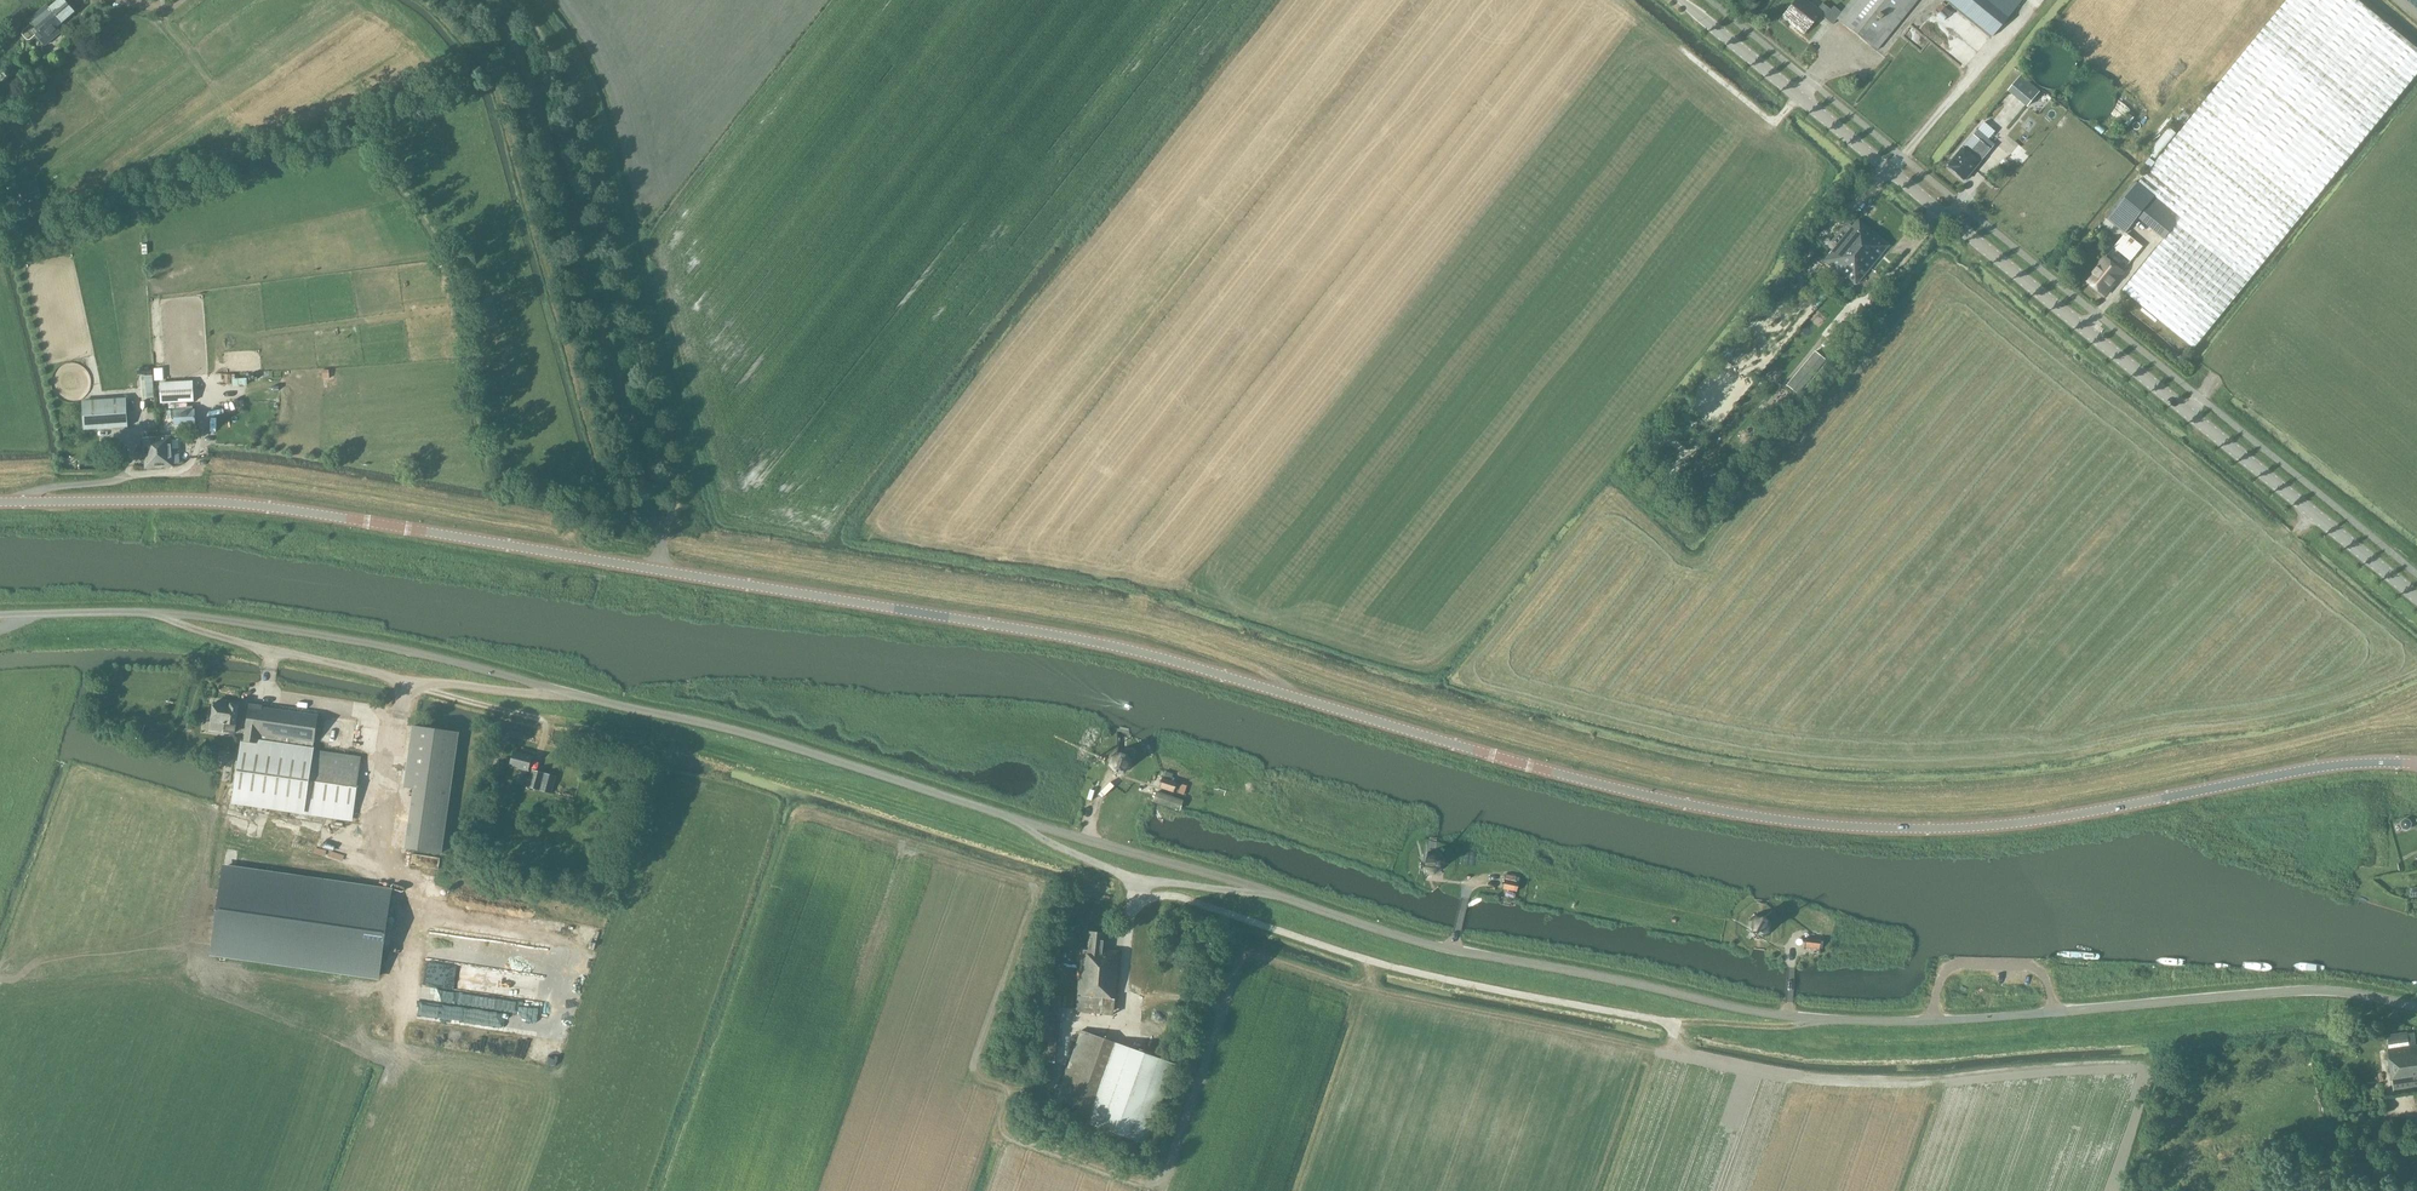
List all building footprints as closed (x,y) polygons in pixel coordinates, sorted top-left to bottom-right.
[(23,35),(27,40),(31,40),(37,34),(46,45),(58,36),(62,32),(58,27),(76,12),(66,0),(61,0),(51,7),(49,5),(30,20),(33,24),(24,31),(23,35)] [(1817,9),(1806,0),(1796,0),(1783,16),(1796,27),(1795,28),(1803,34),(1820,14),(1833,25),(1837,19),(1876,50),(1917,0),(1852,0),(1841,13),(1833,7),(1830,10),(1822,3),(1817,9)] [(1992,37),(1992,36),(1997,40),(2017,16),(2012,12),(2022,0),(1947,0),(1992,37)] [(2127,293),(2195,348),(2416,75),(2416,48),(2359,0),(2287,0),(2139,182),(2156,196),(2182,217),(2165,239),(2123,290),(2127,293)] [(2021,76),(2009,91),(2028,106),(2040,91),(2021,76)] [(1948,165),(1965,180),(1994,146),(1976,132),(1948,165)] [(2138,218),(2165,239),(2182,217),(2156,196),(2139,182),(2115,211),(2132,225),(2138,218)] [(1825,260),(1840,273),(1873,233),(1858,220),(1851,228),(1846,223),(1840,230),(1846,235),(1825,260)] [(1873,233),(1840,273),(1845,278),(1847,276),(1856,284),(1888,246),(1873,233)] [(2131,265),(2125,260),(2134,249),(2120,238),(2114,246),(2110,243),(2105,249),(2111,254),(2109,257),(2126,271),(2131,265)] [(2087,280),(2104,294),(2117,278),(2116,278),(2122,270),(2106,257),(2087,280)] [(1783,273),(1768,292),(1777,300),(1793,281),(1783,273)] [(1826,361),(1824,360),(1814,352),(1787,385),(1797,393),(1798,395),(1826,361)] [(160,404),(194,401),(193,382),(159,385),(160,404)] [(83,405),(85,430),(129,427),(128,402),(83,405)] [(174,410),(176,425),(196,423),(195,409),(174,410)] [(144,438),(146,468),(174,465),(172,436),(144,438)] [(224,731),(234,733),(235,725),(238,706),(214,702),(211,721),(224,723),(223,724),(225,724),(224,731)] [(236,773),(232,801),(352,818),(361,757),(256,742),(257,734),(314,742),(317,715),(262,707),(262,705),(250,704),(244,740),(241,740),(236,773)] [(133,731),(142,733),(145,726),(135,723),(133,731)] [(414,726),(404,787),(413,788),(404,848),(441,853),(459,733),(414,726)] [(509,766),(528,771),(532,756),(513,750),(509,766)] [(1109,764),(1109,766),(1110,766),(1114,772),(1114,773),(1116,773),(1121,773),(1122,773),(1122,774),(1124,774),(1125,773),(1130,768),(1131,768),(1131,766),(1132,760),(1132,758),(1131,758),(1127,752),(1127,751),(1125,751),(1119,751),(1117,751),(1117,752),(1111,756),(1110,756),(1110,758),(1109,764)] [(528,787),(540,790),(544,773),(532,770),(528,787)] [(1163,778),(1159,787),(1173,792),(1176,783),(1163,778)] [(1187,786),(1181,784),(1178,793),(1184,795),(1187,786)] [(1183,801),(1156,792),(1152,803),(1179,812),(1183,801)] [(2402,822),(2401,826),(2403,830),(2408,831),(2411,829),(2413,824),(2410,820),(2406,819),(2402,822)] [(1424,874),(1427,875),(1427,874),(1432,875),(1433,875),(1435,875),(1441,870),(1442,870),(1442,868),(1442,861),(1443,861),(1443,859),(1442,859),(1437,854),(1437,853),(1435,853),(1429,852),(1427,852),(1427,853),(1421,858),(1420,857),(1420,860),(1420,866),(1419,866),(1419,868),(1420,868),(1425,873),(1424,874)] [(256,873),(222,868),(211,952),(378,976),(391,892),(256,873)] [(1520,877),(1505,874),(1502,889),(1520,892),(1522,883),(1519,882),(1520,877)] [(1753,937),(1755,937),(1761,938),(1764,938),(1764,937),(1769,933),(1770,933),(1770,930),(1771,924),(1771,922),(1770,922),(1766,916),(1766,915),(1764,915),(1757,915),(1755,914),(1755,916),(1750,920),(1749,920),(1748,922),(1749,922),(1748,928),(1748,930),(1749,930),(1753,936),(1753,937)] [(1075,1011),(1101,1013),(1101,1014),(1113,1015),(1115,999),(1119,951),(1102,949),(1104,933),(1090,931),(1088,948),(1081,947),(1076,996),(1077,996),(1075,1011)] [(1819,939),(1804,937),(1804,947),(1818,948),(1819,939)] [(1087,1123),(1148,1144),(1176,1064),(1148,1054),(1081,1030),(1056,1099),(1091,1111),(1087,1123)] [(2389,1049),(2394,1089),(2416,1086),(2416,1045),(2410,1046),(2407,1033),(2388,1036),(2389,1049)]
